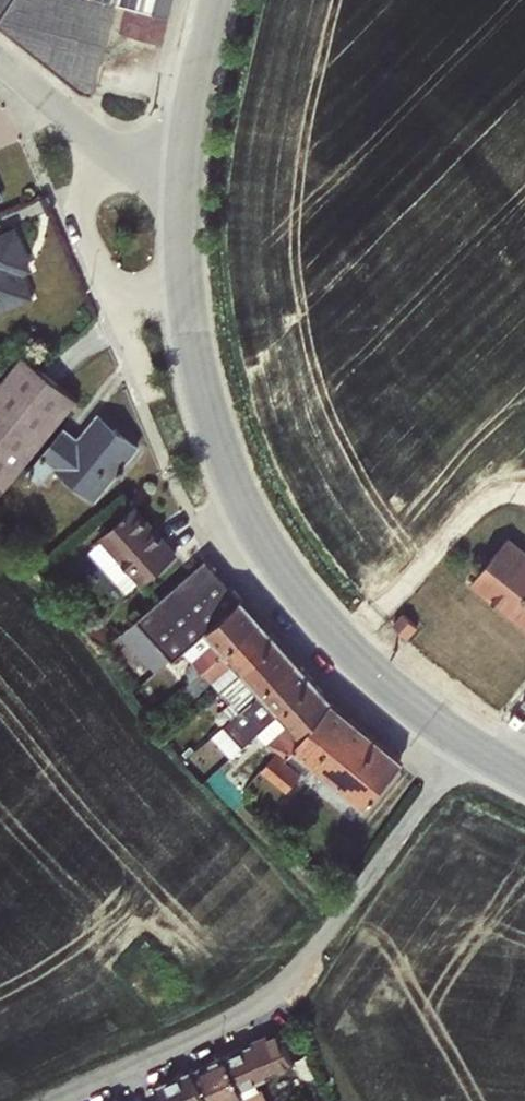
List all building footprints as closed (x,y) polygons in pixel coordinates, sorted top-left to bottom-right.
[(0,19),(0,26),(80,91),(93,94),(116,2),(109,0),(12,0),(0,19)] [(12,0),(0,0),(0,19),(12,0)] [(169,16),(173,0),(109,0),(116,2),(126,5),(169,16)] [(169,16),(126,5),(119,32),(161,42),(169,16)] [(0,233),(0,311),(33,298),(25,273),(34,270),(15,226),(0,233)] [(78,399),(23,353),(0,381),(0,494),(78,399)] [(64,426),(26,473),(39,484),(53,467),(96,501),(141,446),(97,411),(77,437),(64,426)] [(101,540),(89,551),(126,593),(138,583),(141,586),(177,552),(136,504),(98,537),(101,540)] [(471,582),(524,626),(524,552),(507,537),(471,582)] [(183,649),(241,598),(206,558),(121,634),(155,672),(183,649)] [(241,598),(183,649),(193,661),(186,668),(189,681),(260,617),(241,598)] [(403,613),(393,624),(406,637),(416,626),(403,613)] [(260,617),(189,681),(182,688),(192,700),(212,681),(220,691),(278,637),(260,617)] [(278,637),(220,691),(229,701),(223,706),(233,717),(296,658),(278,637)] [(296,658),(233,717),(218,731),(235,750),(256,731),(314,678),(296,658)] [(314,678),(256,731),(266,742),(262,746),(272,757),(276,753),(284,759),(332,700),(314,678)] [(276,753),(272,757),(260,770),(286,791),(300,773),(306,779),(317,765),(366,806),(399,766),(398,755),(332,700),(284,759),(276,753)] [(224,1055),(244,1100),(264,1100),(256,1081),(266,1077),(264,1071),(291,1060),(278,1031),(224,1055)] [(199,1067),(214,1100),(244,1100),(224,1055),(199,1067)] [(154,1086),(161,1100),(204,1100),(190,1071),(154,1086)]
